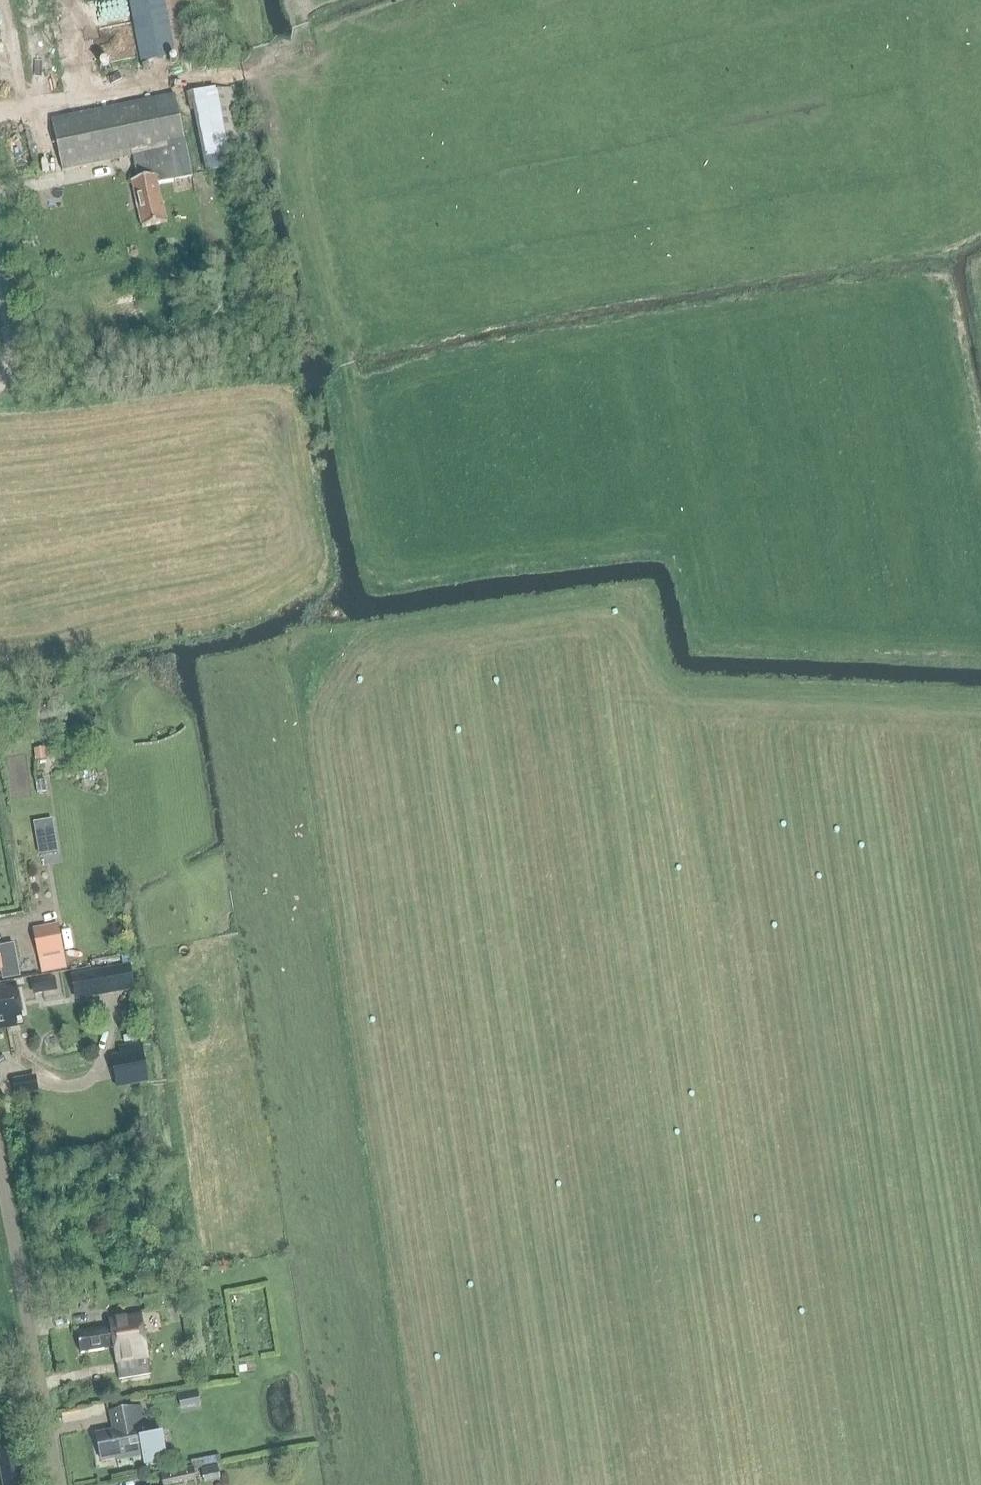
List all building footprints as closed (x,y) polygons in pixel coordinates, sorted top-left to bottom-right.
[(181,0),(130,0),(142,62),(201,51),(194,18),(184,19),(181,0)] [(168,222),(160,184),(191,177),(191,176),(233,168),(229,149),(243,146),(231,87),(217,89),(217,87),(175,95),(174,94),(50,119),(61,171),(132,157),(136,180),(131,181),(140,228),(168,222)] [(35,760),(47,759),(45,747),(34,748),(35,760)] [(39,854),(52,852),(50,840),(37,842),(39,854)] [(34,928),(42,972),(66,967),(57,924),(34,928)] [(1,970),(2,979),(18,976),(13,948),(8,945),(0,946),(0,970),(1,970)] [(73,977),(76,998),(118,992),(114,970),(73,977)] [(33,982),(35,993),(56,990),(54,978),(33,982)] [(0,987),(0,1029),(22,1025),(15,985),(0,987)] [(111,1057),(117,1088),(148,1081),(142,1051),(111,1057)] [(113,1350),(117,1379),(149,1374),(141,1312),(108,1317),(109,1328),(77,1332),(80,1354),(113,1350)] [(117,1461),(133,1458),(143,1456),(145,1464),(144,1464),(144,1465),(167,1460),(167,1459),(166,1459),(162,1436),(140,1441),(138,1427),(144,1425),(141,1407),(110,1413),(113,1431),(96,1434),(102,1462),(116,1459),(117,1461)] [(204,1458),(191,1461),(192,1467),(193,1467),(194,1468),(205,1466),(204,1458)] [(162,1484),(197,1484),(194,1468),(193,1467),(192,1467),(160,1473),(162,1484)] [(200,1472),(201,1480),(222,1477),(221,1469),(200,1472)]
